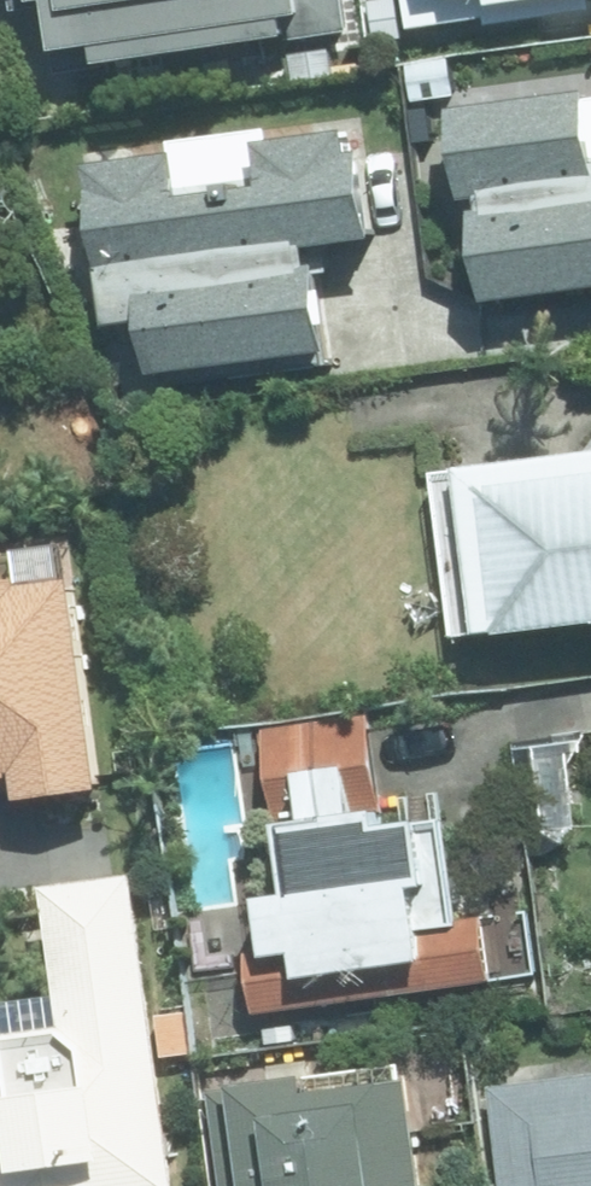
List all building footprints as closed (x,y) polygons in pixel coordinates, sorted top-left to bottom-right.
[(14,9),(51,2),(60,70),(262,42),(264,62),(289,57),(293,78),(333,72),(329,47),(325,47),(322,32),(356,28),(352,0),(13,0),(14,9)] [(378,41),(404,37),(399,0),(380,0),(372,1),(378,41)] [(415,27),(590,2),(590,0),(411,0),(415,27)] [(356,126),(85,163),(108,326),(147,321),(153,367),(326,343),(312,247),(372,238),(356,126)] [(590,327),(590,183),(515,193),(534,334),(590,327)] [(467,469),(488,633),(590,620),(590,453),(467,469)] [(66,573),(0,581),(0,791),(93,779),(66,573)] [(264,1010),(504,975),(495,912),(454,918),(439,813),(393,819),(376,708),(271,724),(295,887),(269,892),(277,944),(255,949),(264,1010)] [(155,867),(60,879),(79,1019),(0,1030),(0,1185),(196,1185),(155,867)] [(425,1074),(322,1088),(319,1071),(215,1085),(229,1185),(440,1185),(425,1074)] [(494,1085),(508,1185),(590,1185),(590,1072),(494,1085)]
